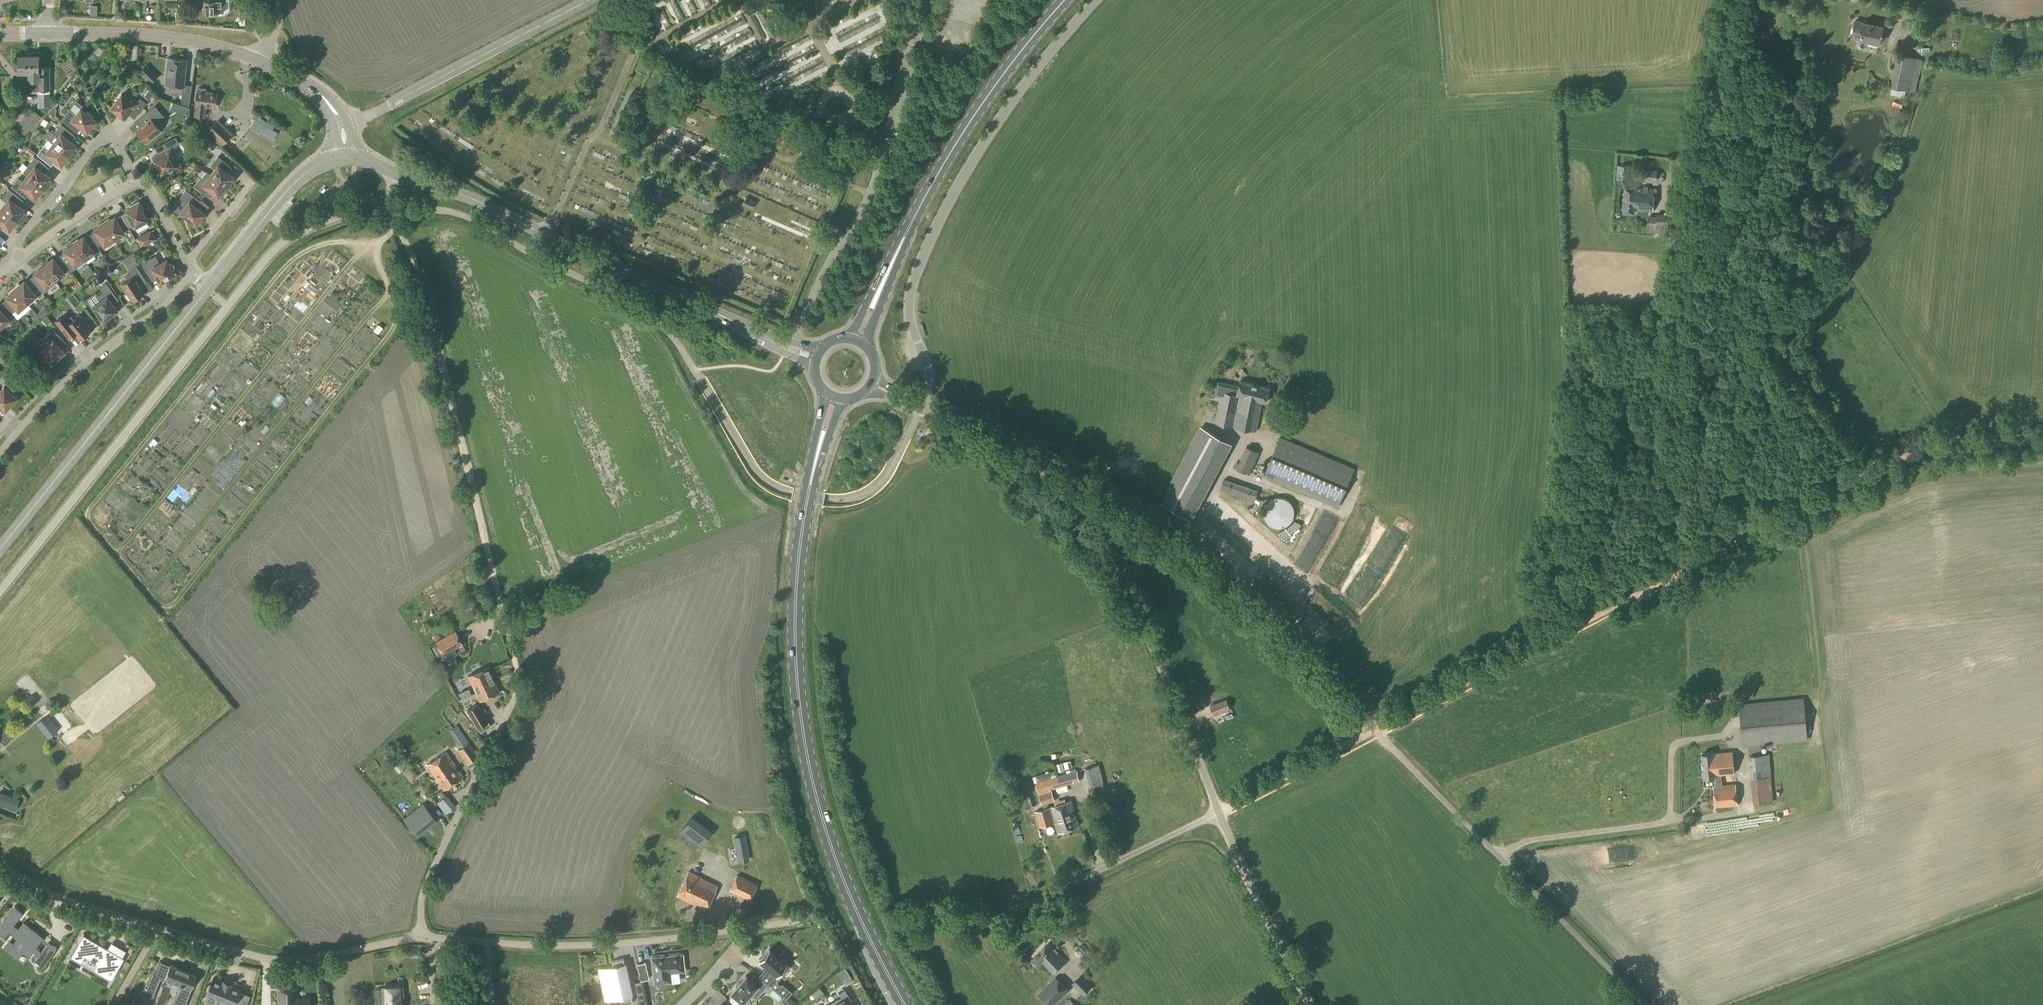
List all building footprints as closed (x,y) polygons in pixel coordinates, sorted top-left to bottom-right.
[(203,13),(223,13),(223,0),(228,1),(228,0),(219,0),(212,0),(203,0),(203,13)] [(1852,37),(1859,39),(1858,46),(1859,49),(1864,49),(1866,48),(1867,41),(1879,43),(1883,26),(1863,22),(1863,23),(1855,21),(1852,37)] [(99,57),(104,50),(99,46),(93,52),(99,57)] [(848,53),(853,65),(878,54),(875,47),(866,51),(864,46),(848,53)] [(135,48),(133,60),(140,61),(142,49),(135,48)] [(1817,61),(1818,51),(1811,50),(1810,61),(1817,61)] [(1905,90),(1910,91),(1915,92),(1923,59),(1892,53),(1890,59),(1894,60),(1890,78),(1892,78),(1890,87),(1892,87),(1891,93),(1904,96),(1905,90)] [(39,67),(39,56),(18,56),(18,72),(29,72),(29,81),(29,91),(37,91),(37,107),(50,107),(50,91),(50,67),(39,67)] [(648,76),(653,63),(640,57),(634,70),(648,76)] [(184,87),(187,60),(168,58),(165,85),(166,85),(165,92),(182,94),(183,87),(184,87)] [(815,66),(813,59),(798,64),(785,69),(788,76),(815,66)] [(152,82),(157,77),(146,66),(141,71),(152,82)] [(205,118),(206,106),(214,107),(216,94),(206,92),(206,89),(198,88),(198,91),(197,91),(195,105),(194,116),(205,118)] [(136,116),(146,103),(140,99),(137,103),(129,96),(127,99),(121,94),(110,109),(118,115),(119,114),(125,119),(131,112),(136,116)] [(181,105),(178,112),(186,114),(188,107),(181,105)] [(48,112),(48,113),(55,118),(57,116),(55,108),(53,106),(48,112)] [(142,126),(136,131),(139,134),(139,137),(142,141),(145,141),(146,143),(153,137),(156,137),(160,134),(160,131),(161,130),(156,125),(159,122),(156,119),(161,114),(155,106),(137,121),(142,126)] [(26,136),(41,117),(31,109),(15,127),(26,136)] [(87,132),(96,121),(92,118),(93,116),(87,111),(86,113),(81,109),(74,116),(70,113),(64,122),(75,130),(78,125),(87,132)] [(221,147),(233,134),(218,119),(206,132),(221,147)] [(49,140),(53,143),(70,157),(74,152),(73,150),(77,146),(68,139),(72,134),(61,125),(49,140)] [(171,148),(179,144),(176,138),(158,147),(161,153),(153,157),(156,164),(155,164),(160,174),(176,165),(173,159),(176,157),(171,148)] [(207,138),(203,143),(208,147),(213,150),(216,146),(207,138)] [(66,162),(70,157),(53,143),(48,149),(44,146),(37,154),(48,163),(52,158),(61,165),(65,161),(66,162)] [(35,153),(30,148),(26,152),(32,157),(35,153)] [(47,183),(51,178),(42,171),(46,166),(35,157),(23,172),(27,176),(44,189),(49,184),(47,183)] [(230,182),(234,178),(225,171),(229,166),(218,157),(211,165),(215,169),(210,175),(227,188),(232,183),(230,182)] [(1657,181),(1657,171),(1643,170),(1642,180),(1657,181)] [(227,188),(210,175),(206,171),(195,186),(206,195),(209,190),(218,197),(222,192),(223,194),(227,188)] [(179,173),(175,178),(180,182),(183,177),(179,173)] [(40,194),(44,189),(27,176),(22,182),(18,178),(11,187),(22,196),(26,191),(35,198),(39,193),(40,194)] [(1625,187),(1624,208),(1623,212),(1634,213),(1634,209),(1653,211),(1654,190),(1636,188),(1625,187)] [(21,215),(25,211),(16,204),(20,199),(9,190),(2,199),(6,202),(1,208),(19,222),(23,217),(21,215)] [(196,225),(205,214),(196,207),(200,202),(186,190),(179,199),(186,205),(180,212),(186,217),(184,218),(191,223),(192,222),(196,225)] [(751,210),(755,201),(745,197),(742,205),(751,210)] [(121,216),(128,228),(134,225),(135,227),(147,220),(142,211),(144,210),(139,201),(130,206),(131,208),(126,210),(127,212),(121,216)] [(19,222),(1,208),(0,210),(0,224),(1,223),(9,230),(13,226),(15,227),(19,222)] [(1667,233),(1669,216),(1656,215),(1656,218),(1648,217),(1647,231),(1667,233)] [(123,231),(128,228),(121,216),(116,219),(114,217),(110,220),(109,218),(103,221),(114,239),(124,233),(123,231)] [(104,246),(114,239),(103,221),(98,225),(99,227),(94,229),(95,232),(90,235),(98,247),(103,244),(104,246)] [(140,247),(155,239),(151,231),(136,240),(140,247)] [(101,251),(98,247),(90,235),(85,239),(83,236),(79,240),(78,238),(72,242),(86,261),(101,251)] [(158,239),(153,242),(156,248),(162,245),(158,239)] [(71,272),(86,261),(72,242),(67,246),(68,247),(64,250),(65,252),(60,256),(68,267),(71,272)] [(63,271),(68,267),(60,256),(55,260),(53,258),(49,261),(48,260),(43,264),(55,280),(65,273),(63,271)] [(170,263),(169,263),(166,260),(159,264),(155,256),(142,264),(152,281),(157,277),(160,282),(175,274),(173,270),(174,270),(174,269),(174,268),(175,267),(175,266),(174,266),(174,265),(174,264),(173,264),(172,263),(171,263),(170,263)] [(57,283),(55,280),(43,264),(37,268),(38,269),(34,273),(36,275),(31,279),(39,290),(43,294),(57,283)] [(316,270),(312,267),(305,278),(327,291),(337,274),(320,264),(316,270)] [(122,285),(121,288),(124,292),(127,292),(132,300),(133,300),(135,300),(140,297),(140,295),(141,294),(145,292),(141,286),(147,282),(136,265),(129,270),(132,273),(126,277),(128,280),(121,284),(122,285)] [(35,293),(39,290),(31,279),(26,283),(24,281),(20,284),(19,283),(14,287),(28,303),(36,295),(35,293)] [(78,281),(72,286),(76,291),(81,287),(82,286),(79,282),(78,281)] [(115,312),(117,310),(112,304),(118,300),(106,283),(100,288),(103,292),(98,296),(101,301),(93,307),(103,320),(109,316),(110,318),(116,313),(115,312)] [(18,311),(28,303),(14,287),(9,291),(10,293),(6,297),(8,298),(3,303),(15,317),(12,313),(17,309),(18,311)] [(1814,314),(1822,307),(1813,298),(1806,306),(1814,314)] [(15,317),(3,303),(0,305),(0,328),(9,319),(11,321),(15,317)] [(41,316),(47,310),(44,307),(37,313),(41,316)] [(61,317),(55,321),(69,339),(75,334),(79,340),(83,337),(84,336),(86,336),(90,333),(90,331),(91,330),(85,323),(85,320),(83,316),(80,316),(79,315),(73,320),(71,317),(69,318),(65,314),(61,317)] [(1797,332),(1807,321),(1800,314),(1790,325),(1797,332)] [(31,325),(22,315),(18,319),(27,329),(31,325)] [(380,333),(385,326),(381,323),(375,330),(380,333)] [(52,363),(64,352),(60,347),(65,343),(54,330),(42,340),(47,345),(41,350),(44,353),(43,354),(43,355),(42,355),(42,356),(42,357),(43,358),(43,359),(44,360),(45,361),(46,361),(47,361),(48,360),(49,360),(52,363)] [(1266,402),(1270,388),(1241,380),(1239,386),(1218,382),(1215,395),(1220,396),(1215,423),(1257,431),(1262,401),(1266,402)] [(8,389),(4,386),(0,391),(0,408),(1,406),(6,410),(17,398),(14,395),(15,393),(15,391),(11,388),(9,388),(8,389)] [(1192,446),(1216,459),(1226,441),(1201,427),(1192,446)] [(1338,507),(1354,469),(1280,437),(1264,476),(1338,507)] [(1236,463),(1234,468),(1250,475),(1259,452),(1246,447),(1239,464),(1236,463)] [(138,496),(145,488),(130,475),(123,483),(138,496)] [(1254,501),(1259,488),(1225,477),(1221,490),(1254,501)] [(1278,527),(1281,527),(1282,527),(1283,527),(1284,527),(1286,526),(1287,525),(1288,525),(1289,524),(1290,523),(1291,522),(1292,521),(1292,520),(1293,519),(1293,518),(1294,516),(1294,515),(1294,514),(1294,512),(1294,511),(1294,510),(1294,509),(1293,507),(1293,506),(1292,505),(1292,504),(1291,503),(1290,502),(1289,501),(1288,500),(1287,499),(1286,499),(1284,498),(1283,498),(1282,498),(1281,497),(1279,497),(1277,498),(1275,498),(1274,498),(1273,499),(1272,499),(1271,500),(1270,501),(1269,502),(1268,503),(1267,504),(1266,505),(1266,506),(1265,507),(1265,509),(1265,510),(1264,511),(1264,512),(1264,514),(1265,515),(1265,516),(1265,518),(1266,519),(1266,520),(1267,521),(1268,522),(1269,523),(1270,524),(1271,525),(1272,525),(1273,526),(1274,527),(1275,527),(1277,527),(1278,527)] [(1299,528),(1304,534),(1311,528),(1305,522),(1299,528)] [(1300,582),(1309,588),(1313,582),(1304,576),(1300,582)] [(472,604),(463,608),(470,621),(479,617),(472,604)] [(435,641),(436,642),(443,655),(463,644),(455,630),(435,641)] [(489,681),(494,679),(488,667),(468,676),(476,693),(485,688),(484,686),(490,683),(489,681)] [(479,701),(499,692),(494,679),(489,681),(490,683),(484,686),(485,688),(476,693),(479,701)] [(1743,746),(1807,740),(1804,709),(1803,698),(1739,703),(1740,715),(1743,746)] [(1214,715),(1230,709),(1226,700),(1211,706),(1214,715)] [(480,733),(491,726),(488,722),(488,721),(478,703),(466,710),(477,728),(478,728),(480,733)] [(467,764),(478,756),(457,725),(449,730),(460,748),(458,750),(467,764)] [(463,777),(456,766),(446,752),(427,765),(443,790),(463,777)] [(1704,778),(1715,777),(1715,786),(1714,786),(1715,807),(1737,805),(1736,785),(1722,786),(1721,775),(1735,774),(1733,752),(1713,753),(1702,754),(1704,778)] [(1753,804),(1773,802),(1770,753),(1749,755),(1753,804)] [(1091,790),(1104,786),(1103,781),(1099,764),(1085,768),(1091,790)] [(1040,827),(1055,822),(1058,832),(1079,825),(1071,800),(1049,807),(1048,804),(1055,801),(1054,795),(1052,790),(1056,788),(1058,794),(1069,791),(1067,785),(1080,781),(1077,770),(1038,782),(1035,782),(1042,805),(1043,805),(1044,809),(1035,812),(1040,827)] [(1030,807),(1036,805),(1030,787),(1024,789),(1030,807)] [(15,810),(19,800),(0,794),(0,804),(15,810)] [(446,815),(456,807),(447,795),(437,803),(446,815)] [(406,819),(421,834),(439,816),(425,801),(406,819)] [(680,831),(694,842),(705,829),(690,818),(680,831)] [(737,836),(738,846),(748,845),(746,835),(737,836)] [(689,854),(692,847),(670,839),(668,847),(689,854)] [(691,903),(703,879),(700,878),(700,877),(689,872),(677,896),(691,903)] [(750,899),(757,885),(737,875),(730,890),(750,899)] [(703,879),(691,903),(706,909),(717,886),(703,879)] [(21,912),(13,906),(1,922),(13,932),(3,943),(22,958),(31,946),(36,950),(33,955),(37,957),(41,961),(53,943),(21,920),(17,926),(12,923),(21,912)] [(83,953),(99,963),(95,970),(111,980),(123,960),(121,958),(120,961),(105,951),(107,949),(84,934),(71,954),(79,960),(83,953)] [(1053,975),(1067,961),(1049,943),(1031,960),(1037,966),(1041,962),(1053,975)] [(1082,944),(1078,948),(1082,953),(1086,949),(1082,944)] [(769,948),(759,960),(770,969),(766,974),(775,982),(789,966),(769,948)] [(654,983),(671,982),(670,972),(684,971),(683,954),(652,958),(654,983)] [(621,1004),(633,1002),(624,959),(612,961),(613,967),(599,970),(604,994),(618,991),(621,1004)] [(125,972),(130,964),(126,962),(122,970),(125,972)] [(640,980),(648,979),(645,963),(637,964),(640,980)] [(174,1004),(186,1004),(197,975),(189,972),(189,971),(170,964),(166,976),(154,971),(142,993),(153,997),(160,978),(174,983),(175,979),(182,982),(173,1004),(174,1004)] [(768,985),(754,974),(750,978),(746,975),(731,993),(743,1003),(750,994),(756,999),(768,985)] [(852,982),(848,975),(841,979),(845,986),(851,983),(852,982)] [(1083,994),(1091,987),(1081,976),(1073,984),(1083,994)] [(215,1004),(217,999),(231,1004),(244,1004),(235,1001),(240,988),(213,978),(205,1002),(215,1004)] [(1056,978),(1038,995),(1048,1004),(1053,1004),(1068,991),(1056,978)] [(644,999),(641,982),(635,983),(638,1000),(644,999)] [(402,986),(382,987),(383,1004),(403,1004),(402,986)] [(279,989),(280,1004),(308,1004),(308,995),(296,996),(295,987),(279,989)] [(830,1003),(831,1004),(846,1004),(852,1001),(844,989),(838,993),(841,997),(830,1003)]
